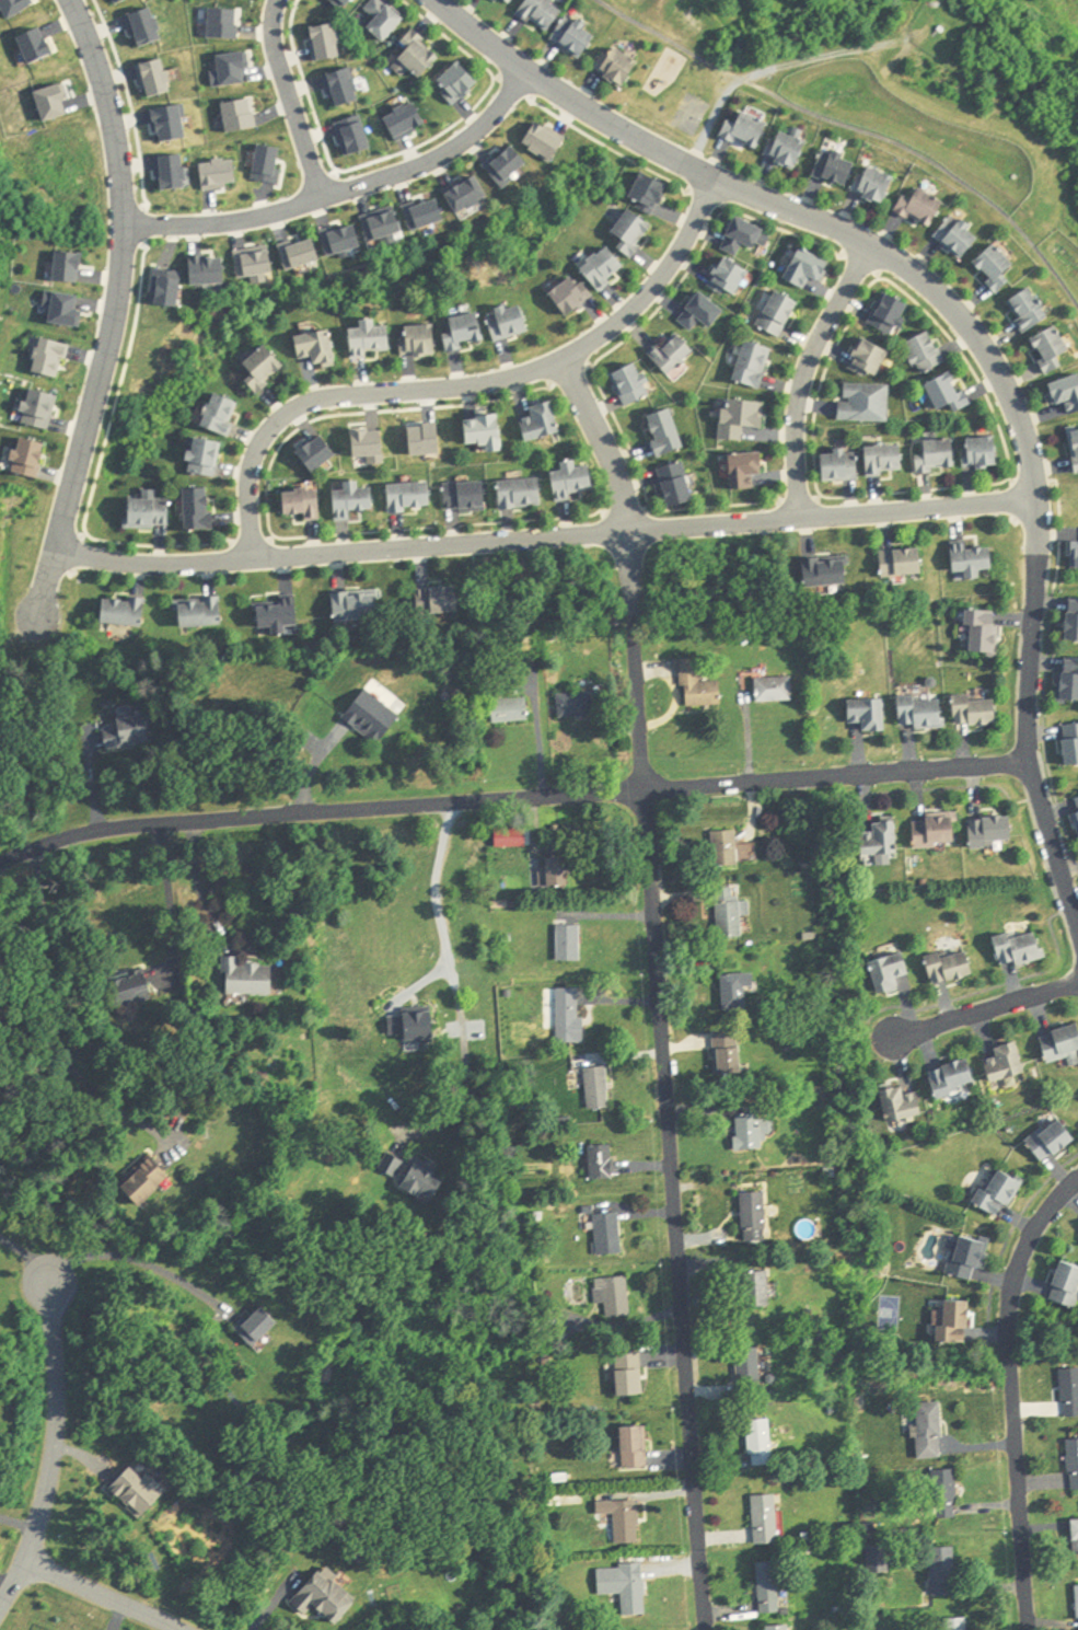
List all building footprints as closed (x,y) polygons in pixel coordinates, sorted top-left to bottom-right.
[(369,29),(386,44),(407,20),(384,0),(375,0),(366,10),(377,20),(369,29)] [(545,35),(565,16),(551,0),(531,0),(521,9),(545,35)] [(553,40),(582,61),(601,36),(571,15),(553,40)] [(444,55),(414,30),(402,44),(408,49),(391,69),(403,79),(411,70),(422,80),(444,55)] [(632,86),(640,57),(606,48),(598,76),(632,86)] [(481,84),(461,62),(440,81),(461,103),(481,84)] [(759,151),(771,121),(748,112),(742,128),(728,122),(723,135),(759,151)] [(770,160),(798,171),(810,143),(781,131),(770,160)] [(851,187),(859,161),(824,151),(817,177),(851,187)] [(886,207),(899,179),(868,165),(856,193),(886,207)] [(671,187),(643,172),(630,198),(657,213),(671,187)] [(909,194),(899,209),(932,231),(942,215),(909,194)] [(633,260),(655,227),(631,211),(615,235),(626,242),(620,251),(633,260)] [(984,240),(958,214),(936,236),(962,262),(984,240)] [(774,236),(739,217),(723,249),(736,256),(743,243),(765,254),(774,236)] [(989,285),(1001,295),(1012,283),(1008,279),(1019,266),(994,245),(978,265),(994,279),(989,285)] [(583,270),(600,292),(628,270),(611,248),(583,270)] [(823,283),(832,262),(801,248),(786,280),(807,290),(812,278),(823,283)] [(713,281),(738,298),(753,275),(728,258),(713,281)] [(592,302),(575,278),(552,295),(568,319),(592,302)] [(1025,334),(1051,322),(1036,289),(1010,301),(1025,334)] [(802,305),(779,291),(758,326),(781,340),(802,305)] [(713,329),(727,313),(703,293),(680,321),(693,333),(703,321),(713,329)] [(896,339),(912,306),(885,293),(869,326),(896,339)] [(531,334),(524,306),(490,314),(497,343),(531,334)] [(487,346),(482,315),(452,320),(455,339),(448,341),(450,353),(487,346)] [(392,328),(379,328),(379,321),(363,322),(363,330),(353,330),(353,357),(393,357),(392,328)] [(1042,362),(1049,376),(1066,368),(1062,359),(1074,353),(1061,327),(1036,339),(1046,360),(1042,362)] [(403,357),(438,357),(438,328),(403,328),(403,357)] [(300,361),(316,358),(318,371),(339,367),(333,332),(296,338),(300,361)] [(948,364),(931,332),(907,344),(923,376),(948,364)] [(696,352),(678,333),(653,358),(671,377),(696,352)] [(893,352),(865,340),(852,367),(880,379),(893,352)] [(776,352),(749,342),(735,381),(761,391),(776,352)] [(247,383),(258,395),(287,369),(267,346),(245,366),(255,376),(247,383)] [(612,377),(628,408),(656,394),(641,362),(612,377)] [(942,413),(954,406),(958,414),(973,406),(956,372),(928,386),(942,413)] [(1072,416),(1077,415),(1077,378),(1051,385),(1057,407),(1069,404),(1072,416)] [(842,422),(891,424),(892,386),(843,385),(842,422)] [(230,438),(242,404),(216,395),(204,428),(230,438)] [(723,441),(744,442),(745,429),(766,430),(768,403),(726,400),(723,441)] [(534,417),(522,420),(528,443),(563,435),(555,403),(532,409),(534,417)] [(687,450),(675,409),(649,417),(661,458),(687,450)] [(505,453),(503,417),(468,420),(470,447),(482,446),(482,454),(505,453)] [(1001,467),(999,438),(970,440),(971,469),(1001,467)] [(224,444),(197,440),(191,476),(218,480),(224,444)] [(958,472),(958,441),(926,441),(927,458),(918,458),(918,473),(958,472)] [(869,447),(869,476),(905,476),(905,447),(869,447)] [(825,452),(825,481),(860,481),(860,452),(825,452)] [(766,454),(733,454),(733,490),(753,490),(753,477),(766,477),(766,454)] [(597,493),(595,467),(580,468),(579,462),(564,463),(564,472),(554,473),(556,503),(576,502),(575,494),(597,493)] [(668,510),(696,503),(686,463),(658,470),(668,510)] [(502,482),(502,510),(545,509),(544,481),(502,482)] [(337,492),(338,522),(353,522),(353,513),(377,512),(376,490),(362,490),(362,483),(347,483),(347,491),(337,492)] [(448,485),(449,512),(489,511),(488,484),(448,485)] [(392,512),(434,511),(433,485),(391,485),(392,512)] [(215,532),(214,490),(187,490),(187,532),(215,532)] [(307,521),(323,521),(323,492),(287,492),(287,516),(307,516),(307,521)] [(172,499),(130,499),(130,529),(172,529),(172,499)] [(970,582),(984,580),(983,572),(997,571),(994,543),(953,547),(956,574),(969,573),(970,582)] [(883,579),(926,577),(925,550),(882,551),(883,579)] [(850,560),(804,560),(804,587),(850,587),(850,560)] [(461,616),(461,588),(419,589),(419,616),(461,616)] [(334,595),(336,623),(381,620),(379,592),(334,595)] [(298,598),(283,599),(284,606),(260,608),(262,631),(274,630),(275,637),(290,636),(289,629),(301,629),(298,598)] [(146,628),(147,601),(105,599),(103,627),(146,628)] [(224,629),(223,600),(180,601),(181,630),(224,629)] [(1001,613),(970,612),(969,656),(1000,656),(1001,613)] [(1063,660),(1061,704),(1077,705),(1077,660),(1063,660)] [(723,707),(721,683),(700,684),(699,661),(681,661),(683,708),(723,707)] [(758,679),(758,703),(795,703),(795,679),(758,679)] [(345,722),(380,748),(403,717),(383,702),(389,694),(374,683),(345,722)] [(559,719),(597,719),(597,695),(559,695),(559,719)] [(902,699),(902,731),(946,731),(947,700),(902,699)] [(956,700),(956,727),(999,727),(1000,701),(956,700)] [(494,724),(530,724),(530,701),(494,701),(494,724)] [(866,733),(889,733),(889,701),(851,701),(851,725),(866,725),(866,733)] [(153,745),(149,716),(118,720),(119,729),(105,731),(107,751),(153,745)] [(1066,726),(1068,767),(1077,767),(1077,725),(1066,726)] [(975,848),(1017,846),(1015,818),(973,820),(975,848)] [(959,819),(917,821),(918,849),(960,847),(959,819)] [(866,857),(901,857),(900,825),(866,825),(866,857)] [(757,846),(739,846),(739,833),(710,833),(710,869),(742,869),(741,860),(758,859),(757,846)] [(541,889),(569,889),(569,859),(547,859),(547,870),(541,870),(541,889)] [(719,889),(719,939),(743,939),(743,889),(719,889)] [(582,927),(558,927),(558,963),(582,963),(582,927)] [(1003,969),(1046,961),(1041,930),(998,938),(1003,969)] [(975,979),(970,950),(928,958),(933,987),(975,979)] [(911,977),(908,955),(872,960),(877,996),(901,993),(899,979),(911,977)] [(226,997),(274,998),(274,962),(226,961),(226,997)] [(138,973),(117,992),(132,1008),(153,989),(138,973)] [(749,976),(725,976),(725,1012),(749,1012),(749,976)] [(585,1020),(581,1020),(581,990),(558,990),(558,1045),(585,1045),(585,1020)] [(435,1043),(435,1015),(390,1015),(390,1036),(406,1036),(406,1043),(435,1043)] [(1077,1067),(1077,1027),(1042,1038),(1050,1066),(1070,1060),(1072,1069),(1077,1067)] [(715,1036),(715,1077),(742,1077),(742,1036),(715,1036)] [(1029,1075),(1019,1044),(985,1055),(994,1087),(1029,1075)] [(979,1087),(971,1061),(929,1073),(937,1100),(979,1087)] [(586,1071),(589,1112),(612,1110),(608,1069),(586,1071)] [(924,1119),(919,1088),(883,1093),(888,1125),(924,1119)] [(738,1117),(738,1153),(763,1153),(763,1117),(738,1117)] [(1046,1166),(1077,1143),(1077,1141),(1062,1119),(1029,1143),(1046,1166)] [(592,1180),(613,1180),(613,1148),(592,1148),(592,1180)] [(171,1187),(156,1161),(121,1180),(135,1206),(171,1187)] [(406,1192),(436,1203),(445,1179),(415,1168),(406,1192)] [(974,1204),(1004,1220),(1024,1183),(1001,1170),(988,1193),(982,1189),(974,1204)] [(744,1195),(744,1242),(769,1242),(769,1195),(744,1195)] [(597,1257),(622,1257),(622,1215),(597,1215),(597,1257)] [(979,1284),(989,1243),(960,1237),(951,1277),(979,1284)] [(1077,1306),(1077,1268),(1063,1264),(1052,1303),(1077,1310),(1077,1306)] [(747,1310),(770,1310),(770,1274),(747,1274),(747,1310)] [(600,1280),(600,1319),(630,1319),(630,1280),(600,1280)] [(972,1303),(944,1303),(943,1346),(972,1347),(972,1303)] [(279,1326),(262,1309),(238,1333),(255,1350),(279,1326)] [(739,1351),(739,1388),(763,1388),(763,1351),(739,1351)] [(642,1398),(642,1358),(618,1358),(618,1398),(642,1398)] [(1062,1369),(1063,1418),(1077,1417),(1077,1368),(1062,1369)] [(919,1405),(919,1460),(944,1460),(943,1404),(919,1405)] [(750,1423),(750,1468),(772,1468),(772,1423),(750,1423)] [(623,1430),(623,1471),(647,1471),(647,1430),(623,1430)] [(1071,1491),(1077,1490),(1077,1439),(1069,1440),(1071,1491)] [(163,1488),(150,1476),(144,1482),(130,1469),(107,1494),(140,1524),(163,1499),(158,1494),(163,1488)] [(956,1469),(931,1471),(934,1520),(959,1519),(956,1469)] [(754,1498),(754,1544),(779,1544),(779,1498),(754,1498)] [(598,1505),(598,1517),(616,1517),(617,1547),(641,1546),(639,1504),(598,1505)] [(956,1547),(931,1547),(931,1585),(956,1585),(956,1547)] [(760,1613),(780,1612),(780,1562),(759,1562),(760,1613)] [(647,1618),(646,1566),(600,1567),(600,1599),(622,1598),(622,1618),(647,1618)] [(291,1605),(307,1619),(315,1609),(338,1628),(359,1604),(320,1571),(291,1605)] [(946,1629),(969,1629),(969,1617),(946,1617),(946,1629)]
